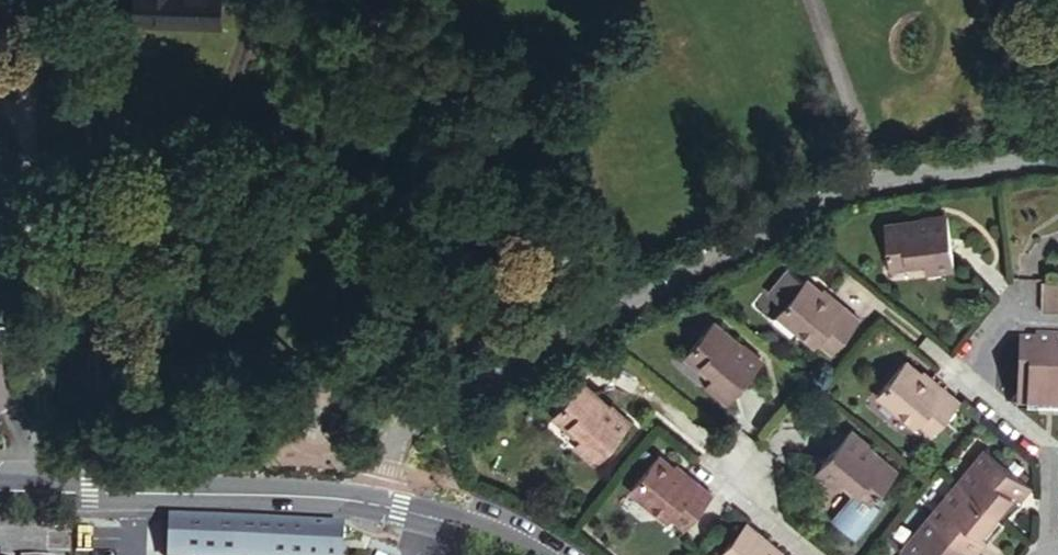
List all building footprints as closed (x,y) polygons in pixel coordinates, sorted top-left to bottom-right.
[(224,23),(225,0),(135,0),(133,18),(224,23)] [(924,222),(924,226),(924,229),(950,227),(950,218),(924,222)] [(887,229),(890,271),(926,268),(927,276),(954,274),(950,227),(924,229),(924,226),(887,229)] [(777,314),(796,290),(780,278),(765,297),(766,305),(777,314)] [(1044,280),(1043,312),(1057,312),(1057,280),(1044,280)] [(777,314),(770,323),(808,354),(812,348),(827,362),(855,327),(839,314),(834,321),(812,302),(797,289),(796,290),(777,314)] [(818,296),(812,302),(834,321),(839,314),(818,296)] [(705,325),(679,358),(706,381),(701,387),(723,406),(751,371),(730,354),(734,349),(705,325)] [(1016,400),(1029,399),(1029,407),(1044,407),(1047,402),(1048,381),(1055,381),(1053,399),(1057,408),(1057,341),(1033,341),(1033,347),(1018,347),(1016,400)] [(736,346),(734,349),(730,354),(751,371),(757,363),(736,346)] [(902,365),(876,398),(916,430),(920,425),(934,437),(961,403),(946,390),(941,397),(920,378),(902,365)] [(924,373),(920,378),(941,397),(946,390),(924,373)] [(1044,407),(1057,408),(1053,399),(1055,381),(1048,381),(1047,402),(1044,407)] [(577,386),(550,419),(577,440),(572,447),(595,466),(623,430),(604,412),(605,410),(577,386)] [(608,406),(605,410),(604,412),(623,430),(629,423),(608,406)] [(850,429),(844,436),(865,453),(868,449),(871,445),(850,429)] [(844,436),(815,471),(838,489),(842,483),(872,508),(899,474),(868,449),(865,453),(844,436)] [(1005,523),(1034,488),(988,452),(960,487),(1005,523)] [(652,459),(624,493),(663,524),(668,518),(684,531),(709,497),(694,484),(689,491),(668,473),(652,459)] [(672,466),(668,473),(689,491),(694,484),(672,466)] [(979,554),(1005,523),(960,487),(933,519),(979,554)] [(933,519),(906,552),(909,554),(979,554),(933,519)] [(167,522),(166,554),(338,554),(339,528),(188,520),(187,523),(167,522)] [(722,554),(771,554),(758,545),(764,538),(747,525),(722,554)] [(764,538),(758,545),(771,554),(784,554),(764,538)]
